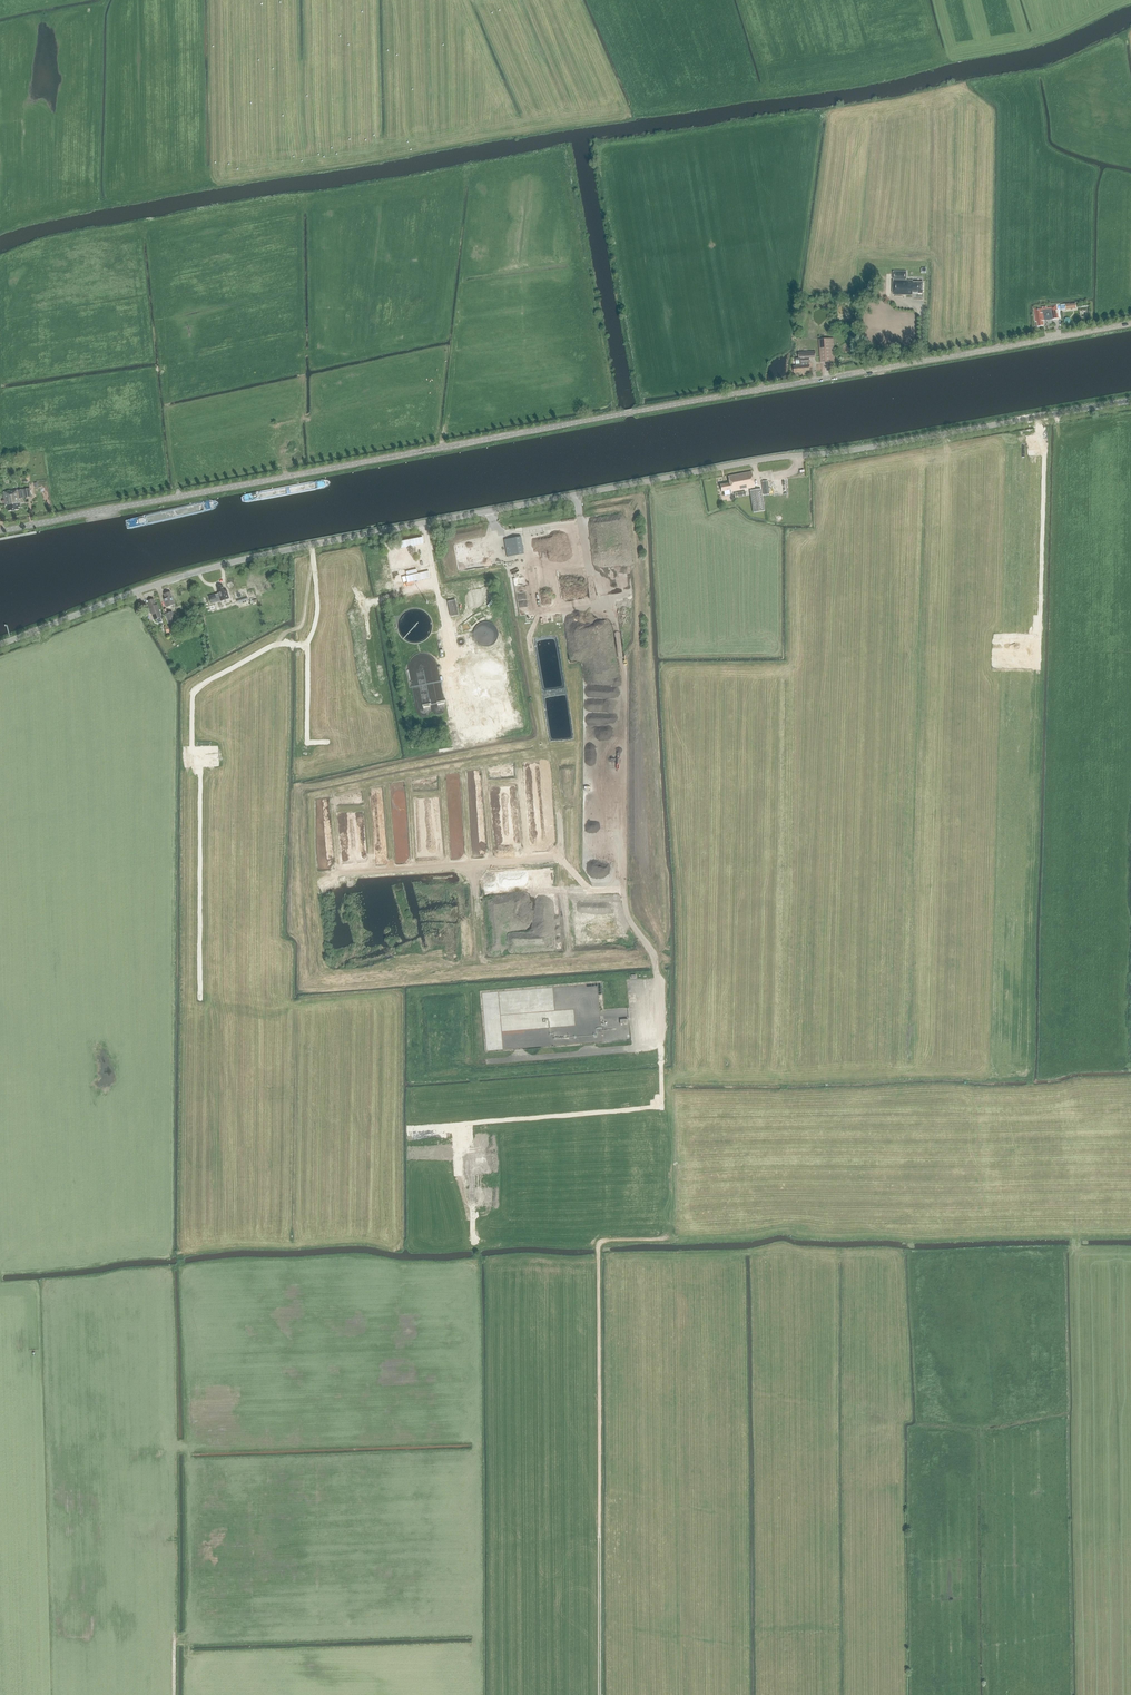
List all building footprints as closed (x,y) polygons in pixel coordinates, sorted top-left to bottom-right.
[(923,294),(923,283),(912,282),(912,281),(906,281),(906,272),(893,272),(893,295),(912,295),(912,294),(923,294)] [(1056,311),(1057,311),(1056,305),(1033,309),(1035,322),(1037,322),(1038,327),(1043,326),(1043,319),(1044,319),(1043,315),(1052,314),(1052,320),(1058,319),(1057,313),(1056,313),(1056,311)] [(833,338),(818,339),(820,362),(835,361),(833,338)] [(809,365),(809,358),(816,358),(815,352),(815,351),(798,352),(798,353),(799,358),(798,358),(798,359),(795,359),(796,366),(793,366),(793,373),(794,373),(801,373),(802,374),(810,373),(809,365)] [(731,492),(754,488),(751,472),(728,476),(729,483),(720,485),(721,492),(730,490),(731,492)] [(761,489),(750,490),(753,513),(764,511),(761,489)] [(19,499),(24,498),(23,490),(4,493),(6,506),(7,506),(8,512),(19,510),(19,508),(20,508),(19,499)] [(520,537),(504,540),(507,557),(523,555),(520,537)] [(222,585),(217,587),(218,592),(220,601),(229,598),(226,590),(224,591),(222,585)] [(173,600),(170,592),(164,594),(165,599),(163,600),(165,604),(166,607),(174,605),(173,600)] [(150,613),(151,613),(151,615),(152,614),(154,620),(161,618),(157,605),(155,605),(153,599),(148,601),(149,603),(147,603),(150,613)] [(458,615),(455,600),(448,601),(450,616),(458,615)] [(175,622),(172,611),(164,614),(167,624),(168,623),(168,624),(175,622)] [(473,634),(474,638),(476,641),(478,644),(481,646),(485,647),(489,647),(492,645),(495,643),(497,640),(498,637),(498,633),(498,630),(496,627),(494,625),(491,623),(488,622),(484,622),(481,623),(478,625),(475,628),(474,631),(473,634)] [(176,630),(173,623),(164,626),(167,635),(174,632),(174,631),(176,630)] [(479,664),(496,660),(494,654),(478,658),(479,664)]
